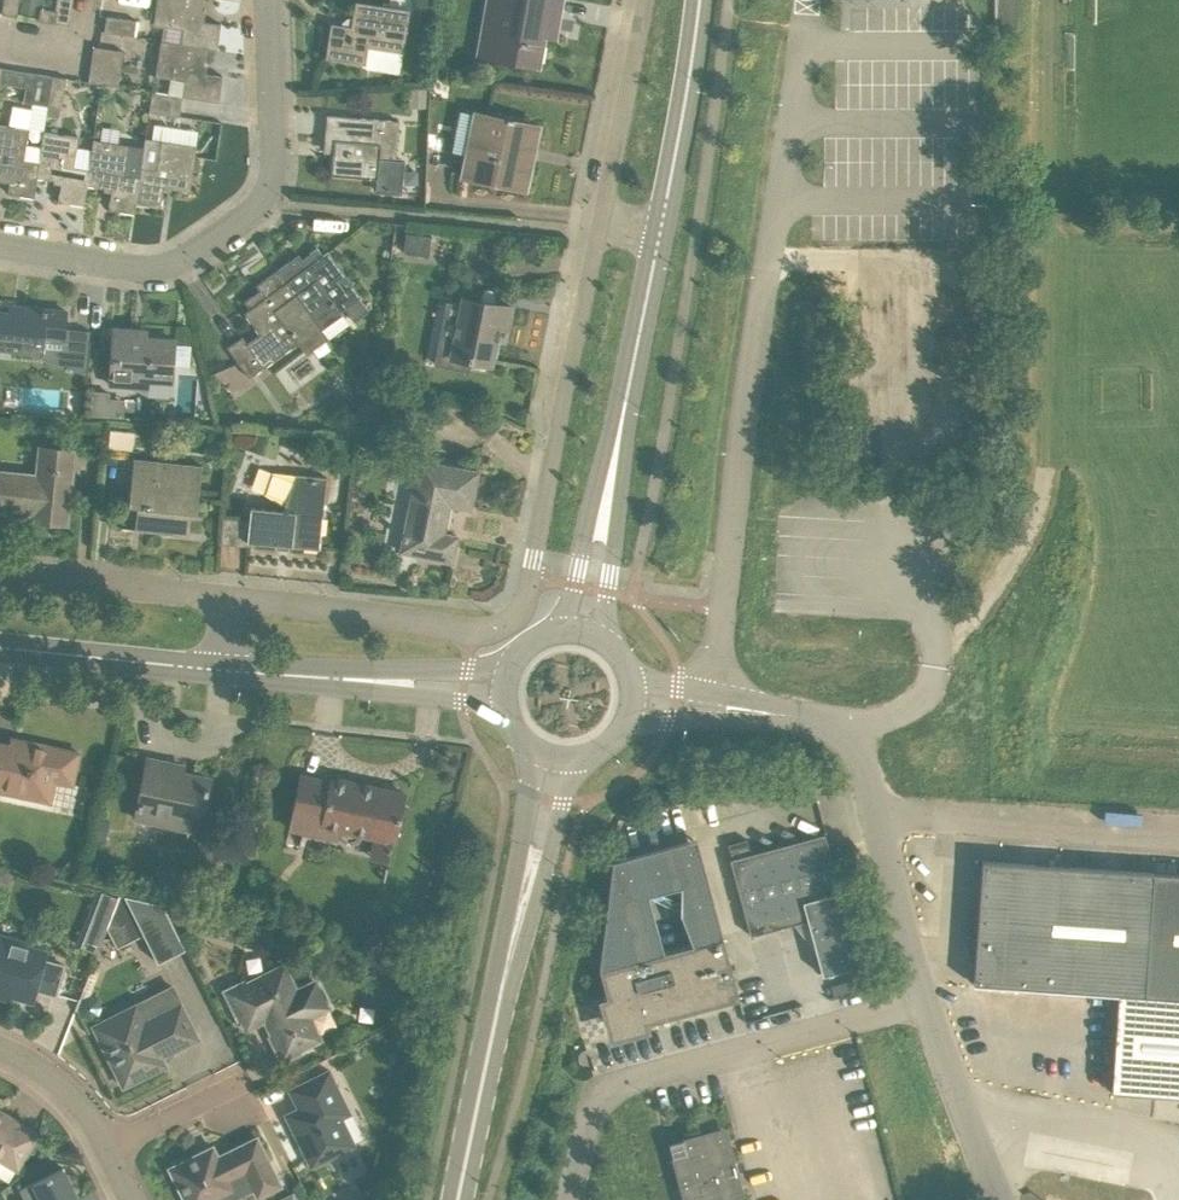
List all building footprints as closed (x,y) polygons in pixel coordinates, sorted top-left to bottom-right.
[(20,0),(4,0),(2,13),(18,16),(20,0)] [(27,0),(23,0),(21,13),(38,15),(40,2),(27,0)] [(74,0),(57,0),(56,10),(58,10),(56,22),(70,24),(74,0)] [(155,24),(184,29),(182,44),(207,48),(217,49),(221,24),(201,20),(205,0),(158,0),(155,24)] [(367,62),(369,48),(403,53),(410,11),(418,13),(420,0),(391,0),(390,8),(357,3),(353,28),(333,25),(328,56),(367,62)] [(476,55),(539,66),(547,20),(558,22),(562,0),(486,0),(476,55)] [(995,29),(1017,29),(1017,0),(995,0),(995,29)] [(56,10),(41,7),(39,19),(56,22),(58,10),(56,10)] [(135,35),(137,20),(107,16),(105,31),(135,35)] [(207,48),(182,44),(162,41),(156,76),(172,78),(169,94),(183,96),(219,102),(223,76),(203,72),(207,48)] [(121,71),(124,51),(94,46),(91,66),(121,71)] [(118,86),(121,71),(91,66),(89,81),(118,86)] [(53,75),(2,67),(0,78),(0,83),(27,88),(25,101),(48,105),(53,75)] [(62,108),(67,78),(53,75),(48,105),(49,105),(62,108)] [(426,108),(427,87),(411,87),(410,107),(426,108)] [(183,96),(169,94),(153,91),(150,112),(180,117),(183,96)] [(49,105),(47,115),(59,117),(60,118),(62,108),(49,105)] [(540,126),(516,121),(476,112),(463,176),(527,189),(540,126)] [(400,121),(352,117),(328,115),(325,140),(335,140),(332,175),(375,178),(373,192),(402,195),(406,158),(396,157),(400,121)] [(42,146),(27,144),(29,129),(0,125),(0,171),(12,173),(9,193),(34,197),(37,177),(42,146)] [(88,185),(92,154),(77,152),(79,138),(44,132),(42,146),(37,177),(62,181),(59,201),(84,205),(88,185)] [(190,191),(197,145),(146,138),(145,148),(136,203),(162,207),(165,187),(190,191)] [(136,203),(145,148),(94,140),(92,154),(88,185),(112,188),(109,209),(135,213),(136,203)] [(420,235),(407,233),(405,253),(418,254),(429,256),(432,236),(420,235)] [(329,252),(324,255),(318,247),(303,259),(299,254),(278,270),(322,331),(344,315),(341,311),(345,308),(354,321),(369,311),(360,297),(361,296),(329,252)] [(328,339),(322,331),(278,270),(257,285),(260,290),(245,301),(251,309),(245,313),(261,334),(248,343),(243,336),(228,347),(248,377),(298,341),(307,354),(328,339)] [(472,355),(493,360),(499,326),(508,328),(512,306),(463,296),(462,303),(447,300),(434,364),(469,371),(472,355)] [(65,335),(67,311),(25,307),(24,314),(0,311),(0,364),(15,365),(16,352),(44,354),(45,344),(64,345),(65,335)] [(172,384),(173,363),(175,339),(132,336),(132,329),(115,328),(111,387),(150,389),(150,383),(172,384)] [(92,415),(109,416),(110,399),(111,392),(94,391),(92,415)] [(75,448),(39,444),(36,473),(1,469),(0,477),(0,511),(34,515),(33,519),(68,523),(75,448)] [(198,512),(203,465),(135,458),(130,505),(143,506),(140,530),(181,534),(184,511),(198,512)] [(479,471),(455,467),(419,460),(401,552),(453,562),(458,536),(445,533),(450,505),(472,509),(479,471)] [(320,549),(327,477),(273,472),(265,494),(285,505),(285,510),(251,507),(248,542),(320,549)] [(75,776),(80,752),(34,743),(33,749),(0,742),(0,785),(1,785),(0,792),(52,803),(57,782),(72,786),(75,776)] [(204,813),(210,779),(170,771),(171,763),(148,759),(136,819),(193,830),(196,812),(204,813)] [(388,863),(393,840),(396,840),(406,793),(331,778),(330,782),(301,775),(289,830),(338,840),(339,837),(372,844),(369,859),(388,863)] [(95,835),(94,838),(106,841),(107,838),(111,821),(98,818),(95,835)] [(861,964),(828,845),(825,833),(730,858),(751,935),(808,919),(823,975),(861,964)] [(616,1030),(740,997),(723,935),(696,839),(614,861),(600,968),(616,1030)] [(71,859),(62,869),(70,875),(79,866),(71,859)] [(1154,872),(982,860),(974,984),(1121,994),(1114,1091),(1178,1096),(1178,874),(1154,872)] [(10,881),(13,871),(0,868),(0,879),(10,881)] [(113,914),(119,897),(99,889),(93,906),(103,910),(113,914)] [(165,904),(125,895),(124,895),(160,962),(186,948),(165,904)] [(198,912),(166,904),(180,932),(195,924),(198,912)] [(48,948),(29,943),(30,939),(0,931),(0,991),(33,1000),(48,948)] [(283,1061),(324,1040),(313,1017),(333,1008),(318,977),(298,986),(286,961),(247,980),(225,990),(240,1021),(243,1019),(247,1027),(266,1018),(273,1032),(270,1034),(283,1061)] [(199,1038),(188,1016),(173,986),(94,1025),(124,1086),(166,1065),(162,1056),(199,1038)] [(302,1146),(312,1167),(358,1144),(344,1117),(353,1113),(331,1069),(290,1089),(299,1108),(293,1111),(308,1142),(302,1146)] [(17,1171),(39,1133),(0,1110),(0,1161),(17,1171)] [(724,1131),(669,1146),(684,1199),(743,1199),(724,1131)] [(268,1159),(257,1137),(218,1156),(213,1146),(170,1168),(186,1199),(234,1199),(254,1190),(257,1198),(281,1187),(268,1159)] [(79,1198),(64,1167),(21,1189),(26,1199),(74,1199),(79,1198)]
